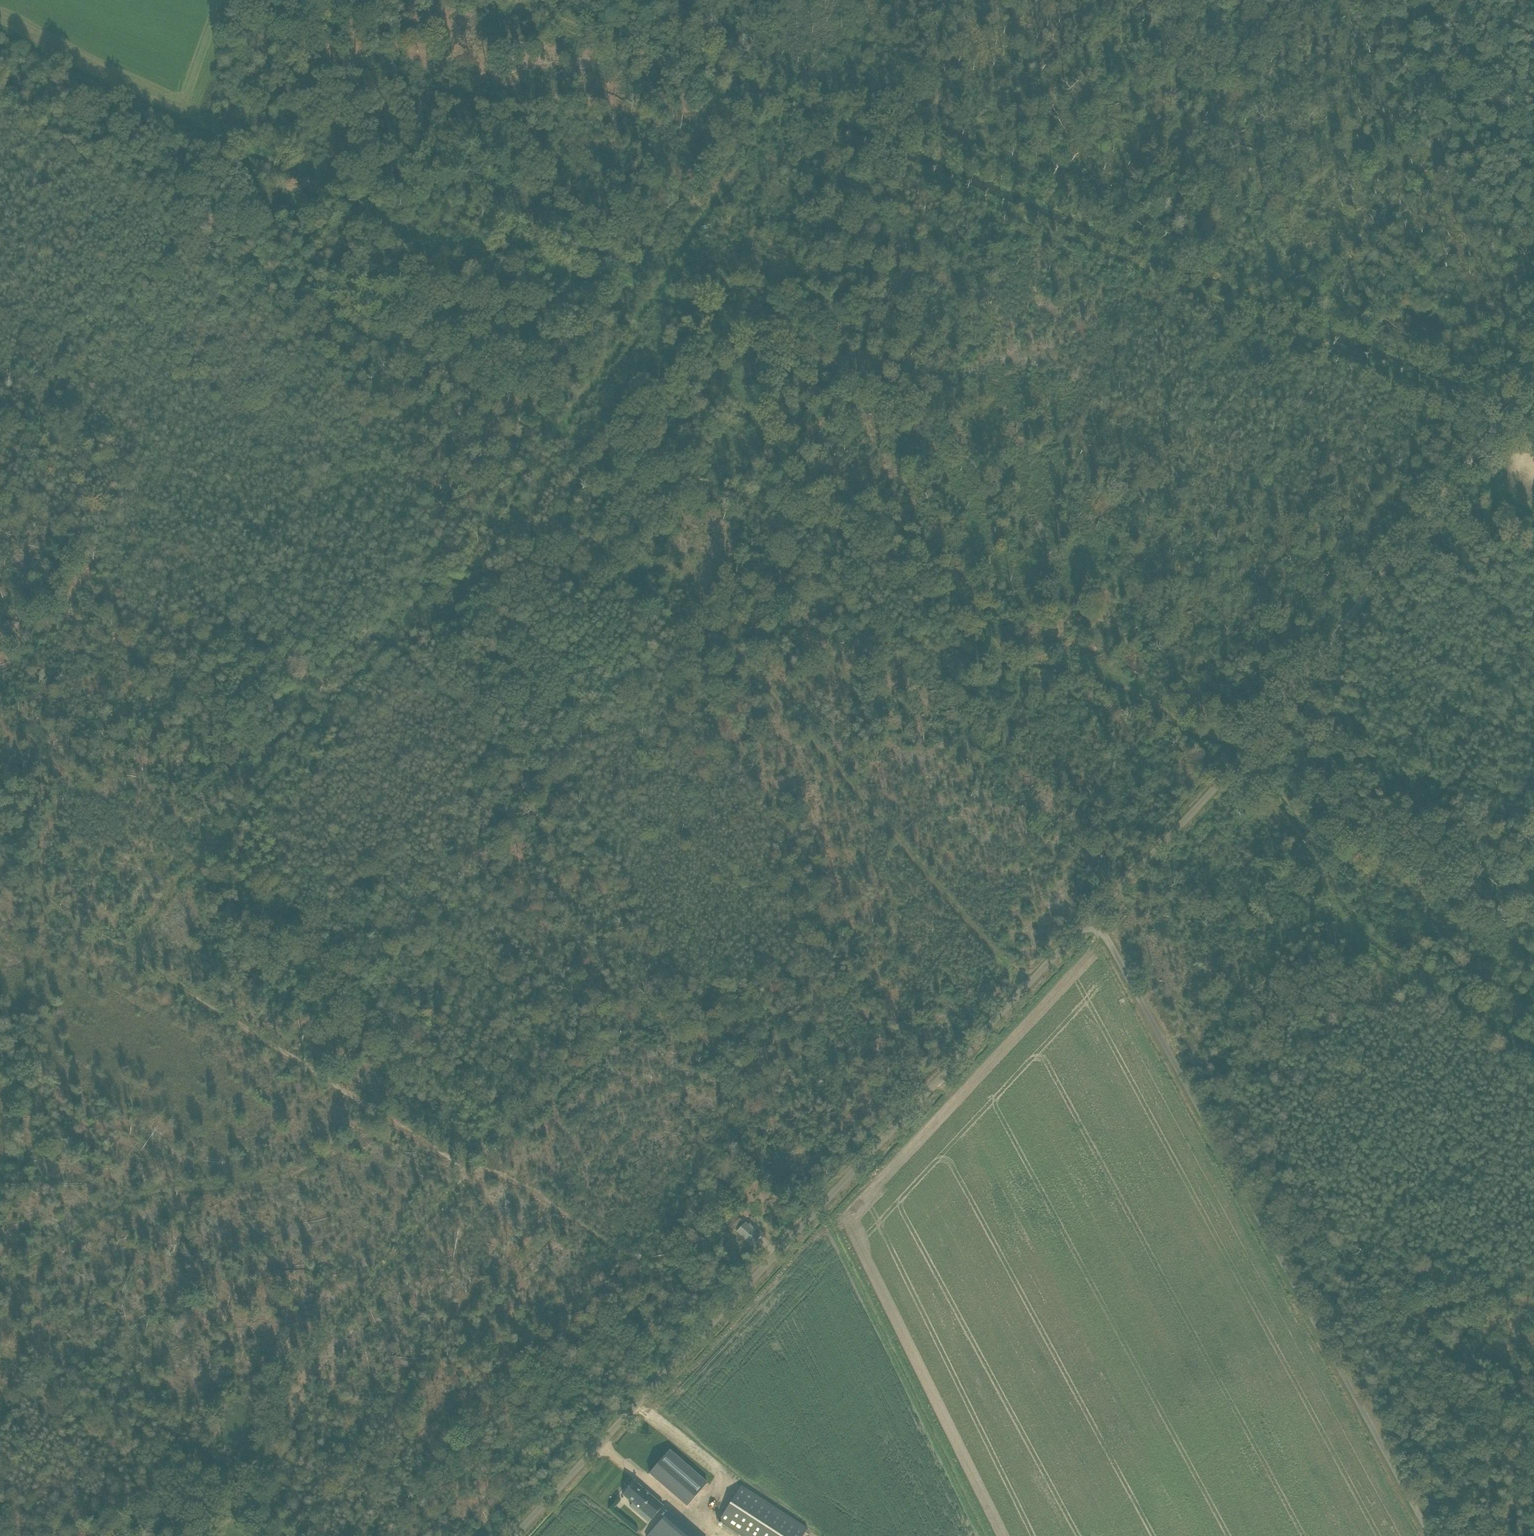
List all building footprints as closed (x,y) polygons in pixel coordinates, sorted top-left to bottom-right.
[(741,1221),(732,1211),(724,1219),(729,1224),(727,1226),(732,1230),(741,1221)] [(755,1229),(749,1224),(748,1225),(745,1223),(737,1231),(751,1245),(760,1236),(754,1231),(755,1229)] [(674,1453),(655,1475),(692,1508),(712,1485),(674,1453)] [(648,1522),(663,1506),(634,1481),(623,1494),(633,1503),(630,1506),(648,1522)] [(742,1535),(803,1535),(808,1528),(743,1486),(720,1521),(742,1535)] [(669,1510),(647,1535),(699,1535),(669,1510)]
